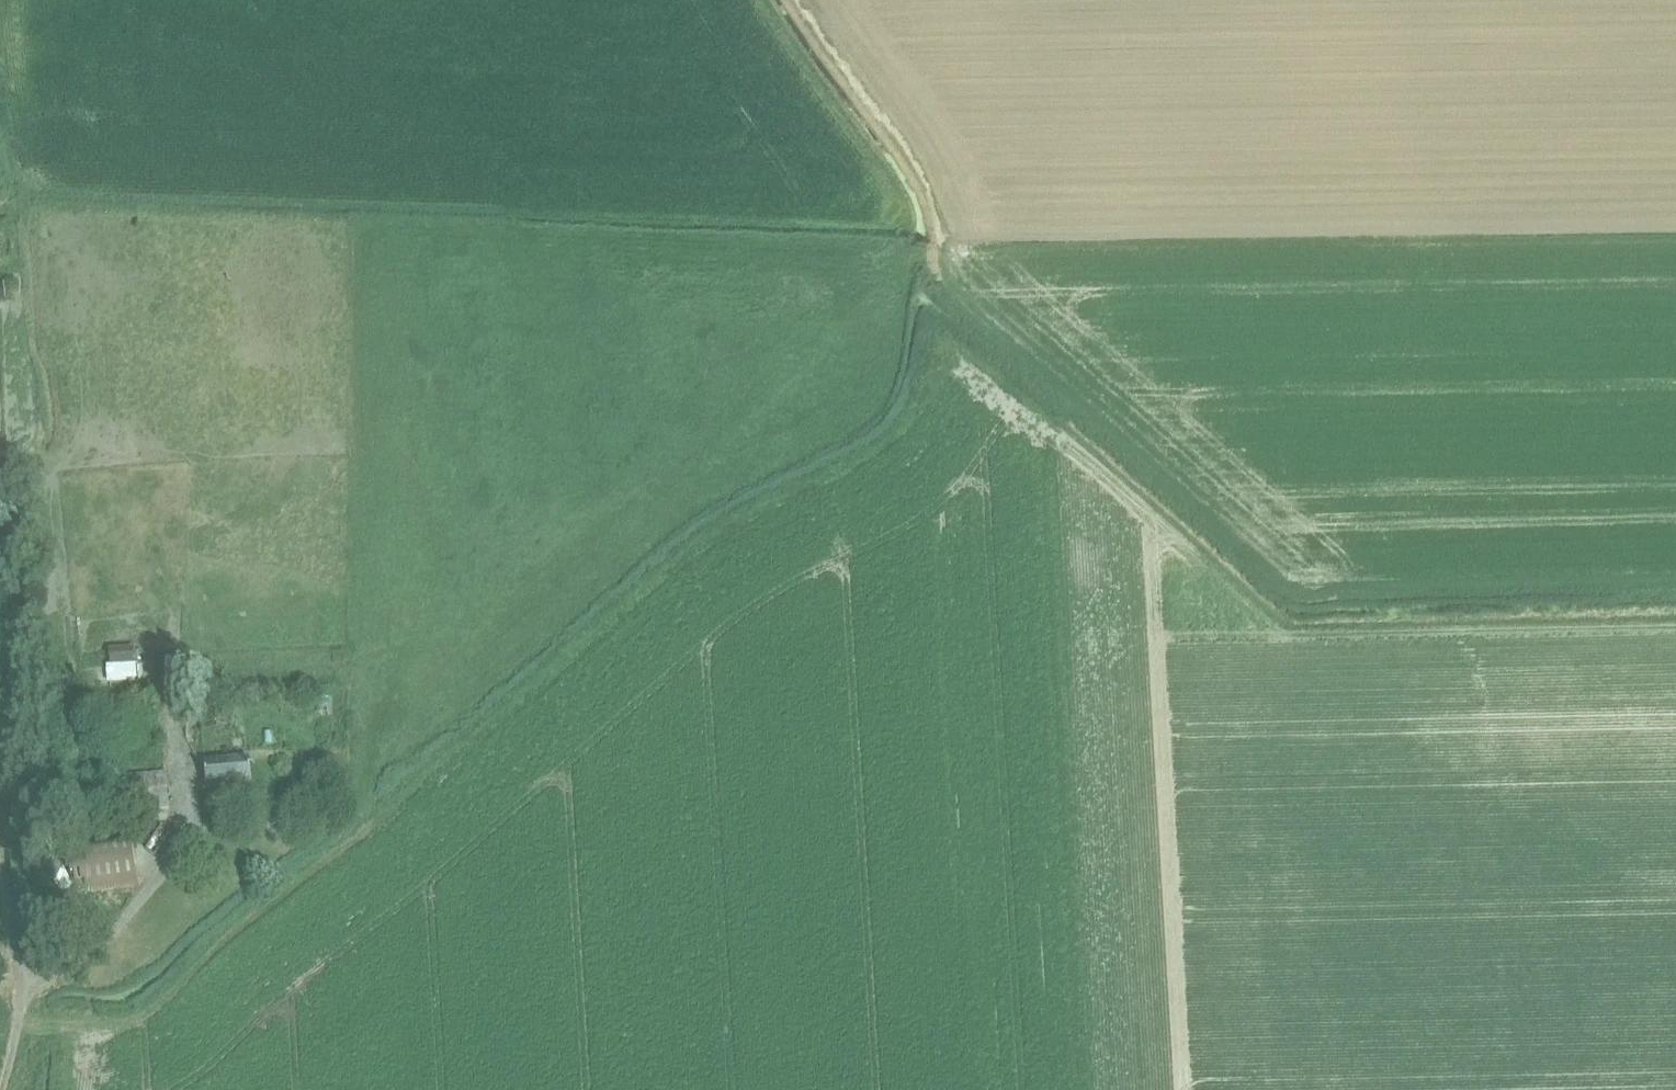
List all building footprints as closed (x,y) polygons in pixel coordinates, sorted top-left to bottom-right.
[(196,711),(187,711),(187,723),(196,723),(196,711)] [(205,764),(207,790),(251,785),(249,759),(205,764)] [(103,769),(85,771),(87,785),(105,783),(103,769)] [(137,791),(140,813),(170,809),(166,773),(110,780),(111,794),(137,791)] [(139,886),(132,839),(67,848),(74,895),(139,886)]
